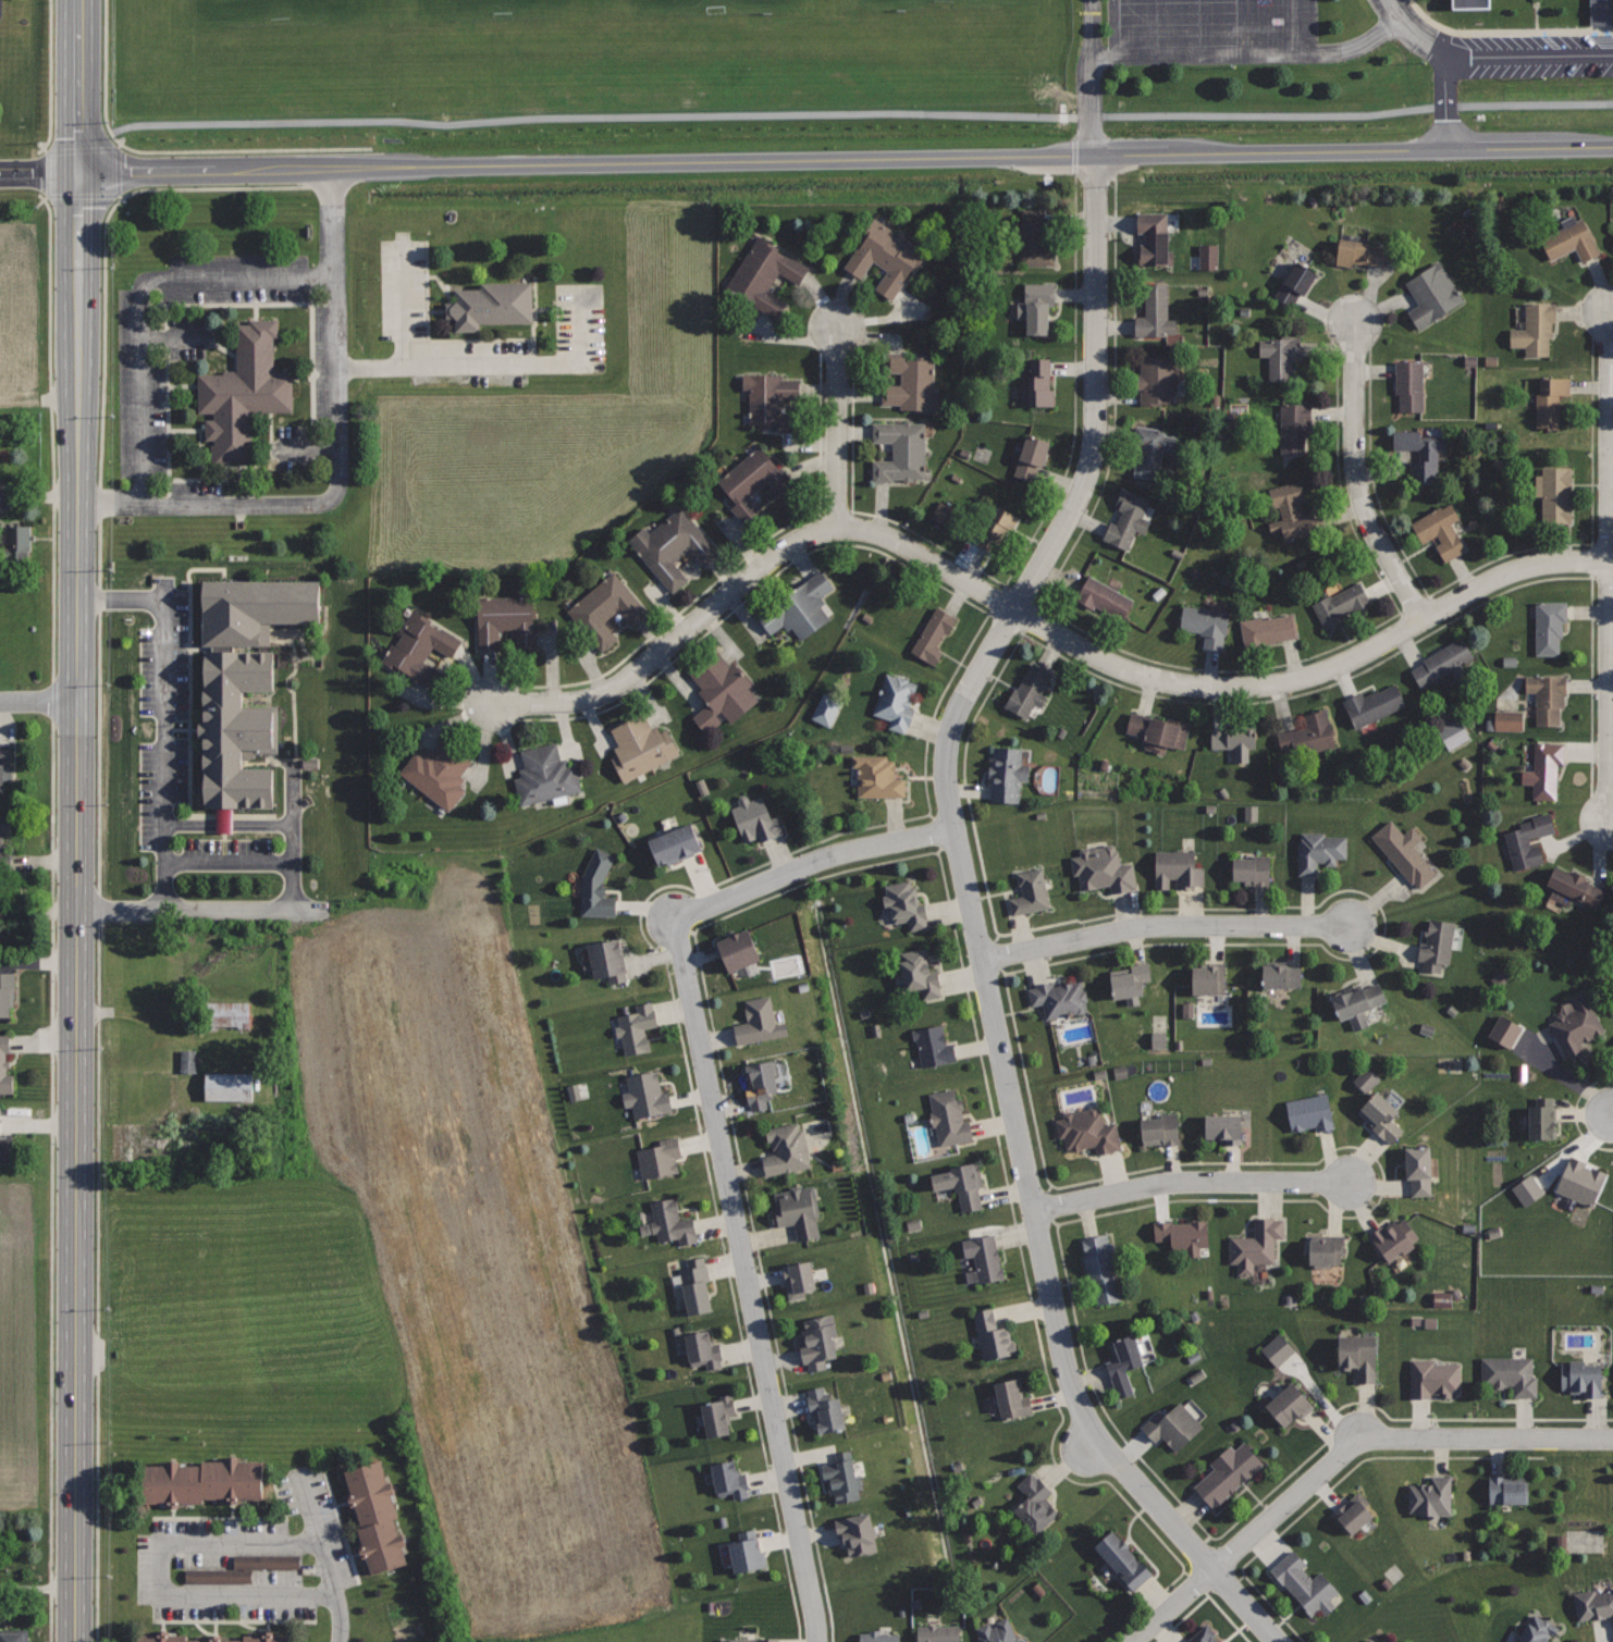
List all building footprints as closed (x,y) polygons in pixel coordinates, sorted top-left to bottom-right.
[(1451,12),(1451,0),(1491,0),(1491,12),(1451,12)] [(1585,24),(1606,25),(1607,0),(1586,0),(1585,24)] [(1045,208),(1022,208),(1022,264),(1056,264),(1056,243),(1045,243),(1045,208)] [(1169,211),(1135,212),(1135,233),(1147,233),(1147,245),(1141,245),(1141,262),(1169,262),(1169,211)] [(875,215),(857,242),(861,245),(845,268),(859,279),(872,259),(888,271),(876,287),(891,298),(912,270),(915,272),(927,255),(908,240),(906,244),(894,235),(897,230),(875,215)] [(1583,218),(1540,239),(1550,260),(1575,247),(1583,262),(1601,254),(1583,218)] [(760,232),(724,287),(776,320),(787,303),(767,289),(779,272),(800,285),(812,266),(760,232)] [(1339,237),(1335,263),(1353,267),(1354,262),(1384,267),(1388,247),(1369,245),(1369,242),(1339,237)] [(1439,260),(1405,282),(1419,304),(1407,312),(1418,329),(1464,299),(1453,284),(1444,289),(1437,277),(1446,271),(1439,260)] [(1296,262),(1278,296),(1292,304),(1300,292),(1304,294),(1316,273),(1296,262)] [(444,304),(444,319),(454,319),(454,332),(479,331),(479,323),(531,322),(530,282),(480,283),(480,289),(455,289),(455,304),(444,304)] [(1168,282),(1146,283),(1147,317),(1136,317),(1136,335),(1175,335),(1175,319),(1169,319),(1168,282)] [(1055,284),(1026,284),(1026,304),(1018,304),(1018,320),(1026,320),(1026,334),(1049,334),(1049,306),(1055,306),(1055,284)] [(1526,303),(1525,328),(1510,328),(1510,347),(1525,347),(1525,356),(1549,356),(1549,336),(1551,336),(1551,321),(1555,321),(1555,303),(1526,303)] [(276,320),(236,320),(237,370),(195,371),(196,412),(216,412),(216,461),(251,461),(250,411),(294,411),(293,369),(278,369),(276,320)] [(1301,335),(1282,334),(1282,339),(1260,338),(1260,357),(1269,357),(1268,380),(1293,381),(1293,359),(1301,359),(1301,335)] [(907,351),(884,351),(883,371),(902,372),(901,384),(883,383),(883,403),(901,404),(901,409),(940,409),(940,394),(933,394),(934,359),(906,359),(907,351)] [(1174,358),(1141,357),(1140,405),(1174,405),(1174,358)] [(1049,358),(1031,358),(1031,375),(1029,375),(1029,385),(1021,385),(1021,399),(1029,399),(1029,405),(1054,404),(1054,390),(1050,390),(1049,358)] [(1421,360),(1396,360),(1396,410),(1423,409),(1421,360)] [(781,374),(743,374),(743,390),(749,390),(749,425),(777,425),(777,431),(804,431),(804,412),(783,411),(783,399),(799,399),(799,380),(781,380),(781,374)] [(1569,379),(1537,378),(1536,428),(1559,428),(1560,394),(1568,394),(1569,379)] [(1310,403),(1280,403),(1281,450),(1305,449),(1305,435),(1310,435),(1310,403)] [(874,422),(873,443),(892,443),(892,461),(872,460),(872,482),(891,483),(891,477),(925,478),(925,422),(874,422)] [(1137,428),(1135,445),(1142,446),(1141,458),(1135,457),(1133,476),(1159,480),(1163,448),(1174,449),(1177,436),(1166,435),(1166,431),(1137,428)] [(1396,430),(1396,449),(1420,449),(1420,459),(1409,459),(1411,483),(1439,483),(1439,452),(1445,452),(1445,436),(1419,437),(1419,430),(1396,430)] [(1029,434),(1014,473),(1035,480),(1041,465),(1042,466),(1049,442),(1029,434)] [(760,444),(716,480),(734,502),(728,507),(747,530),(767,514),(753,496),(766,485),(778,499),(797,484),(779,461),(775,464),(760,444)] [(1569,468),(1542,467),(1542,473),(1536,473),(1536,496),(1543,496),(1543,523),(1569,523),(1569,468)] [(1300,481),(1269,491),(1275,508),(1279,506),(1282,519),(1269,522),(1272,533),(1281,530),(1285,541),(1318,531),(1313,511),(1304,514),(1301,503),(1306,501),(1300,481)] [(1124,490),(1118,505),(1121,507),(1119,509),(1123,510),(1117,524),(1111,522),(1104,540),(1128,551),(1136,530),(1144,534),(1150,520),(1143,517),(1149,502),(1124,490)] [(1451,501),(1409,522),(1421,543),(1438,534),(1442,541),(1436,544),(1444,560),(1466,548),(1452,523),(1461,519),(1451,501)] [(999,506),(977,544),(995,554),(1003,538),(1006,539),(1018,517),(999,506)] [(682,507),(650,533),(644,526),(628,540),(672,593),(689,579),(675,561),(690,550),(703,565),(719,552),(682,507)] [(32,524),(3,526),(4,560),(33,560),(32,524)] [(79,564),(372,564),(372,847),(373,911),(329,911),(292,911),(167,911),(76,912),(79,564)] [(821,568),(756,615),(771,634),(783,626),(787,631),(792,627),(800,639),(829,618),(820,605),(825,602),(822,597),(836,588),(821,568)] [(614,571),(567,610),(603,654),(620,639),(606,621),(618,610),(632,628),(650,614),(614,571)] [(1091,575),(1076,600),(1094,609),(1095,606),(1122,621),(1134,601),(1091,575)] [(1362,581),(1332,597),(1331,594),(1312,604),(1326,629),(1343,619),(1341,615),(1352,608),(1354,612),(1372,602),(1362,581)] [(533,588),(517,588),(517,595),(477,596),(478,650),(497,650),(497,628),(517,628),(517,646),(538,646),(538,629),(534,629),(533,588)] [(1569,600),(1535,601),(1536,656),(1561,656),(1560,638),(1563,638),(1563,620),(1569,620),(1569,600)] [(1184,605),(1180,629),(1205,632),(1203,646),(1222,650),(1228,612),(1184,605)] [(937,606),(911,652),(934,665),(944,649),(937,644),(945,631),(947,632),(957,617),(937,606)] [(414,607),(403,626),(406,628),(395,645),(392,644),(382,660),(432,691),(443,674),(423,662),(432,647),(453,659),(465,639),(414,607)] [(1271,614),(1240,620),(1245,650),(1265,646),(1264,643),(1300,635),(1295,613),(1272,617),(1271,614)] [(1462,637),(1423,658),(1426,663),(1412,670),(1421,688),(1451,670),(1455,678),(1467,671),(1463,664),(1474,657),(1462,637)] [(717,651),(691,672),(704,689),(700,692),(716,712),(721,711),(729,721),(756,700),(747,688),(752,683),(734,662),(730,665),(717,651)] [(1033,662),(1018,690),(1014,689),(1005,706),(1025,717),(1033,702),(1038,705),(1044,694),(1041,693),(1051,672),(1033,662)] [(886,671),(872,714),(890,720),(888,727),(904,733),(908,726),(910,727),(915,709),(909,707),(918,682),(886,671)] [(1566,676),(1525,676),(1525,692),(1536,692),(1536,725),(1560,725),(1560,707),(1564,707),(1563,694),(1566,694),(1566,676)] [(1362,691),(1342,701),(1356,729),(1407,704),(1396,683),(1379,692),(1378,690),(1364,696),(1362,691)] [(808,718),(828,727),(840,702),(820,693),(808,718)] [(1327,707),(1313,711),(1314,713),(1298,717),(1302,727),(1277,733),(1282,754),(1305,749),(1306,754),(1337,746),(1327,707)] [(1191,724),(1160,715),(1160,718),(1132,711),(1126,731),(1145,737),(1143,743),(1146,749),(1165,753),(1167,745),(1184,750),(1191,724)] [(1519,711),(1492,711),(1491,731),(1519,732),(1519,711)] [(647,714),(613,730),(621,746),(617,749),(620,755),(614,758),(624,780),(679,753),(667,727),(661,730),(657,725),(653,727),(647,714)] [(1444,751),(1467,740),(1457,719),(1434,729),(1444,751)] [(1256,725),(1228,726),(1228,729),(1211,729),(1211,749),(1235,748),(1235,760),(1247,760),(1246,748),(1256,748),(1256,725)] [(443,737),(432,751),(427,746),(422,753),(416,749),(398,771),(448,811),(464,790),(459,786),(465,778),(461,775),(473,761),(443,737)] [(1564,743),(1535,742),(1534,769),(1520,769),(1520,785),(1532,785),(1532,799),(1555,800),(1557,763),(1563,763),(1564,743)] [(556,743),(522,751),(527,768),(520,770),(522,777),(515,778),(522,806),(582,791),(576,765),(569,766),(567,758),(561,761),(556,743)] [(0,745),(0,792),(2,792),(3,763),(11,763),(11,745),(0,745)] [(990,757),(988,783),(993,783),(992,801),(1019,803),(1020,780),(1027,781),(1029,765),(1020,764),(1022,748),(995,745),(994,757),(990,757)] [(853,755),(852,766),(859,766),(859,797),(906,797),(906,778),(895,778),(895,760),(888,760),(888,755),(853,755)] [(763,797),(751,802),(749,797),(744,794),(740,795),(738,800),(740,805),(731,808),(744,841),(759,836),(761,842),(783,834),(776,817),(773,819),(763,797)] [(1243,821),(1256,821),(1256,806),(1243,806),(1243,821)] [(1550,812),(1531,817),(1532,819),(1520,824),(1522,827),(1504,832),(1514,869),(1544,861),(1540,844),(1531,847),(1529,838),(1555,830),(1550,812)] [(1391,819),(1371,836),(1412,884),(1414,881),(1419,888),(1438,873),(1414,845),(1423,838),(1413,826),(1404,834),(1391,819)] [(691,823),(649,840),(660,865),(702,848),(691,823)] [(1302,831),(1302,841),(1297,841),(1297,875),(1318,875),(1318,862),(1323,862),(1326,865),(1335,865),(1335,857),(1345,857),(1346,836),(1326,836),(1326,831),(1302,831)] [(1112,843),(1106,844),(1105,845),(1091,848),(1088,847),(1082,848),(1081,851),(1081,855),(1072,856),(1074,875),(1080,874),(1082,890),(1097,888),(1097,886),(1111,884),(1112,891),(1136,887),(1133,863),(1121,864),(1119,849),(1116,850),(1115,845),(1112,843)] [(596,845),(582,875),(582,914),(615,915),(616,897),(603,897),(603,882),(616,855),(596,845)] [(1196,850),(1156,850),(1156,888),(1169,888),(1169,878),(1177,878),(1177,887),(1204,887),(1204,866),(1196,866),(1196,850)] [(1271,854),(1249,854),(1249,857),(1233,857),(1233,879),(1245,879),(1245,885),(1254,885),(1254,887),(1271,887),(1271,854)] [(1556,866),(1548,884),(1554,887),(1550,896),(1568,904),(1573,897),(1597,908),(1605,890),(1585,879),(1587,876),(1574,869),(1572,874),(1556,866)] [(1043,867),(1017,873),(1020,887),(1022,886),(1024,896),(1009,899),(1012,915),(1051,906),(1043,867)] [(910,880),(881,885),(885,909),(890,908),(894,924),(908,922),(910,930),(929,927),(925,902),(914,904),(910,880)] [(1454,922),(1429,918),(1426,942),(1420,942),(1418,961),(1423,961),(1421,968),(1440,972),(1441,963),(1449,964),(1454,922)] [(748,929),(717,941),(729,972),(761,959),(748,929)] [(620,939),(588,945),(591,962),(584,964),(586,971),(592,970),(594,978),(607,976),(610,983),(628,979),(620,939)] [(924,947),(898,952),(907,989),(922,986),(925,999),(943,995),(937,968),(929,971),(924,947)] [(1288,961),(1263,961),(1263,987),(1302,987),(1302,966),(1288,966),(1288,961)] [(1148,962),(1132,964),(1132,967),(1109,971),(1113,999),(1125,997),(1128,1007),(1141,1004),(1140,995),(1144,995),(1142,982),(1152,980),(1148,962)] [(1226,962),(1209,963),(1209,966),(1193,966),(1193,993),(1226,993),(1226,962)] [(0,973),(0,1016),(10,1016),(10,986),(16,986),(16,973),(0,973)] [(1054,980),(1029,986),(1033,1004),(1044,1002),(1047,1018),(1075,1013),(1079,1014),(1084,1013),(1086,1011),(1087,1011),(1085,1001),(1087,1000),(1085,990),(1084,990),(1082,980),(1055,987),(1054,980)] [(1362,983),(1330,995),(1341,1021),(1349,1017),(1354,1030),(1368,1024),(1364,1011),(1387,1002),(1379,983),(1364,989),(1362,983)] [(1584,991),(1572,998),(1577,1009),(1566,1015),(1562,1013),(1556,1015),(1556,1020),(1550,1024),(1566,1057),(1584,1048),(1580,1042),(1604,1029),(1584,991)] [(769,995),(744,1000),(749,1021),(732,1024),(737,1045),(788,1035),(786,1023),(776,1025),(769,995)] [(653,1001),(636,1005),(638,1013),(618,1016),(620,1026),(615,1027),(617,1037),(623,1036),(627,1054),(650,1050),(645,1028),(658,1026),(653,1001)] [(205,1002),(205,1029),(246,1029),(246,1002),(205,1002)] [(1180,1018),(1192,1018),(1192,1003),(1181,1003),(1180,1018)] [(1507,1049),(1519,1027),(1497,1014),(1484,1037),(1507,1049)] [(943,1025),(914,1030),(922,1067),(956,1060),(952,1042),(947,1044),(943,1025)] [(1165,1049),(1165,1032),(1149,1031),(1148,1048),(1165,1049)] [(0,1034),(0,1092),(13,1092),(13,1075),(7,1075),(5,1052),(11,1052),(10,1034),(0,1034)] [(177,1049),(177,1076),(196,1076),(196,1049),(177,1049)] [(773,1060),(744,1065),(753,1109),(768,1106),(767,1100),(772,1099),(769,1092),(779,1090),(773,1060)] [(657,1071),(627,1076),(630,1091),(623,1094),(626,1108),(632,1107),(635,1119),(673,1111),(669,1091),(663,1092),(657,1071)] [(246,1073),(201,1074),(201,1101),(246,1101),(246,1073)] [(569,1101),(578,1099),(576,1084),(566,1086),(569,1101)] [(955,1087),(927,1092),(938,1148),(974,1141),(971,1120),(964,1122),(959,1098),(957,1099),(955,1087)] [(1377,1090),(1357,1112),(1374,1126),(1372,1128),(1391,1145),(1403,1129),(1392,1120),(1400,1110),(1377,1090)] [(1328,1094),(1285,1101),(1292,1132),(1316,1127),(1317,1131),(1334,1127),(1328,1094)] [(1552,1096),(1537,1096),(1537,1106),(1529,1106),(1529,1138),(1553,1138),(1552,1096)] [(1096,1106),(1089,1107),(1088,1110),(1074,1112),(1072,1111),(1066,1112),(1063,1114),(1064,1119),(1057,1121),(1060,1137),(1066,1136),(1068,1148),(1072,1147),(1072,1151),(1095,1147),(1097,1157),(1113,1152),(1113,1151),(1122,1149),(1117,1122),(1105,1124),(1101,1111),(1099,1111),(1098,1108),(1096,1106)] [(1177,1113),(1160,1114),(1161,1118),(1142,1119),(1144,1145),(1163,1144),(1163,1146),(1179,1145),(1177,1113)] [(1242,1114),(1206,1115),(1206,1138),(1226,1138),(1226,1144),(1242,1144),(1242,1114)] [(799,1122),(766,1128),(768,1141),(772,1141),(773,1150),(777,1149),(778,1153),(764,1156),(767,1174),(811,1166),(803,1128),(800,1129),(799,1122)] [(678,1137),(658,1140),(660,1146),(637,1150),(642,1178),(678,1171),(676,1157),(682,1155),(678,1137)] [(1429,1146),(1405,1148),(1406,1177),(1412,1177),(1413,1196),(1431,1195),(1429,1146)] [(1571,1156),(1555,1190),(1593,1208),(1609,1173),(1571,1156)] [(974,1162),(931,1171),(935,1189),(955,1185),(956,1193),(959,1192),(963,1212),(984,1208),(974,1162)] [(1522,1207),(1542,1192),(1527,1173),(1508,1188),(1522,1207)] [(814,1185),(775,1193),(778,1206),(771,1207),(775,1227),(795,1223),(798,1240),(820,1236),(815,1217),(821,1215),(814,1185)] [(677,1198),(652,1202),(656,1221),(640,1224),(642,1234),(658,1231),(661,1239),(679,1235),(681,1243),(698,1239),(692,1215),(681,1219),(677,1198)] [(1275,1217),(1255,1217),(1255,1236),(1230,1236),(1230,1263),(1239,1263),(1239,1274),(1253,1274),(1253,1262),(1276,1262),(1276,1239),(1283,1239),(1283,1218),(1275,1218),(1275,1217)] [(1208,1218),(1154,1222),(1155,1242),(1171,1240),(1172,1250),(1210,1247),(1208,1218)] [(1382,1226),(1369,1236),(1388,1261),(1401,1251),(1403,1255),(1415,1246),(1413,1243),(1419,1237),(1405,1219),(1397,1224),(1395,1221),(1384,1230),(1382,1226)] [(996,1232),(961,1239),(965,1259),(974,1257),(980,1283),(1006,1277),(996,1232)] [(1108,1232),(1083,1237),(1086,1256),(1083,1257),(1088,1281),(1093,1281),(1098,1305),(1123,1299),(1108,1232)] [(1344,1235),(1310,1234),(1309,1267),(1330,1268),(1330,1262),(1344,1263),(1344,1235)] [(704,1256),(688,1259),(690,1268),(679,1270),(689,1313),(712,1309),(705,1280),(710,1279),(704,1256)] [(810,1261),(784,1266),(789,1299),(804,1296),(803,1291),(815,1288),(810,1261)] [(994,1307),(974,1311),(984,1360),(1019,1354),(1015,1339),(1012,1341),(1009,1326),(998,1329),(994,1307)] [(834,1313),(804,1320),(805,1330),(802,1330),(804,1345),(800,1346),(803,1363),(809,1362),(810,1370),(826,1367),(824,1359),(836,1357),(833,1338),(838,1337),(834,1313)] [(709,1330),(685,1334),(690,1365),(706,1362),(707,1370),(724,1367),(719,1343),(712,1344),(709,1330)] [(1257,1351),(1273,1368),(1292,1351),(1276,1333),(1257,1351)] [(1135,1334),(1111,1343),(1117,1359),(1107,1362),(1119,1398),(1134,1393),(1128,1371),(1145,1365),(1135,1334)] [(1376,1336),(1340,1336),(1340,1370),(1351,1370),(1351,1366),(1358,1366),(1358,1382),(1376,1382),(1376,1336)] [(1532,1358),(1481,1357),(1480,1385),(1513,1386),(1513,1396),(1537,1397),(1537,1376),(1532,1376),(1532,1358)] [(1435,1359),(1412,1359),(1412,1397),(1430,1397),(1430,1392),(1440,1392),(1440,1397),(1450,1397),(1450,1393),(1460,1393),(1460,1365),(1435,1365),(1435,1359)] [(1603,1363),(1584,1363),(1584,1360),(1571,1360),(1571,1362),(1561,1362),(1561,1390),(1569,1390),(1569,1393),(1584,1393),(1584,1396),(1603,1396),(1603,1363)] [(1020,1378),(995,1383),(1002,1419),(1034,1411),(1030,1395),(1024,1396),(1020,1378)] [(1293,1382),(1266,1405),(1284,1427),(1312,1404),(1293,1382)] [(824,1387),(809,1390),(810,1396),(808,1396),(811,1413),(814,1412),(817,1433),(846,1428),(839,1397),(832,1399),(829,1393),(825,1394),(824,1387)] [(731,1393),(721,1396),(721,1399),(702,1404),(709,1436),(730,1431),(727,1416),(737,1413),(731,1393)] [(1181,1402),(1166,1416),(1160,1409),(1141,1427),(1155,1442),(1162,1435),(1177,1450),(1203,1425),(1181,1402)] [(1245,1443),(1235,1450),(1231,1445),(1209,1464),(1215,1469),(1194,1486),(1214,1508),(1264,1465),(1245,1443)] [(851,1449),(835,1453),(837,1461),(821,1465),(823,1481),(828,1480),(832,1495),(836,1494),(837,1502),(861,1496),(851,1449)] [(264,1496),(266,1458),(204,1458),(204,1465),(143,1465),(143,1502),(206,1502),(206,1496),(264,1496)] [(369,1575),(407,1565),(391,1507),(397,1506),(384,1458),(346,1469),(359,1514),(352,1516),(369,1575)] [(735,1458),(711,1464),(717,1495),(732,1492),(735,1498),(751,1495),(746,1471),(738,1473),(735,1458)] [(1032,1470),(1017,1484),(1027,1497),(1013,1510),(1036,1535),(1059,1514),(1045,1498),(1051,1492),(1032,1470)] [(1451,1476),(1430,1474),(1430,1484),(1409,1483),(1409,1513),(1416,1513),(1416,1515),(1426,1515),(1426,1518),(1438,1518),(1438,1515),(1451,1515),(1451,1476)] [(1489,1476),(1490,1503),(1528,1503),(1528,1481),(1526,1481),(1526,1477),(1505,1477),(1505,1476),(1489,1476)] [(1359,1490),(1333,1514),(1352,1533),(1372,1515),(1365,1506),(1370,1502),(1359,1490)] [(870,1513),(835,1519),(838,1536),(841,1535),(842,1543),(847,1542),(850,1556),(877,1551),(870,1513)] [(756,1528),(737,1532),(739,1542),(730,1544),(736,1572),(765,1566),(756,1528)] [(1113,1529),(1094,1546),(1133,1591),(1153,1573),(1113,1529)] [(1293,1548),(1269,1570),(1313,1618),(1321,1610),(1325,1615),(1335,1605),(1330,1600),(1339,1591),(1321,1571),(1313,1579),(1303,1568),(1307,1564),(1293,1548)] [(297,1555),(232,1555),(232,1568),(185,1568),(185,1581),(250,1582),(250,1569),(297,1569),(297,1555)] [(1573,1593),(1578,1621),(1612,1615),(1612,1591),(1597,1594),(1596,1589),(1573,1593)] [(1519,1639),(1517,1638),(1515,1641),(1547,1641),(1551,1634),(1554,1637),(1560,1626),(1534,1613),(1519,1639)] [(990,1625),(989,1622),(977,1628),(984,1641),(1029,1641),(1017,1637),(1008,1617),(990,1625)] [(1185,1641),(1225,1641),(1207,1622),(1185,1641)] [(918,1626),(918,1641),(959,1641),(960,1626),(918,1626)] [(0,1629),(0,1641),(28,1641),(28,1629),(0,1629)] [(860,1641),(900,1641),(900,1632),(860,1632),(860,1641)] [(282,1635),(236,1634),(236,1640),(215,1639),(181,1638),(181,1635),(130,1633),(129,1641),(282,1641),(282,1635)]
